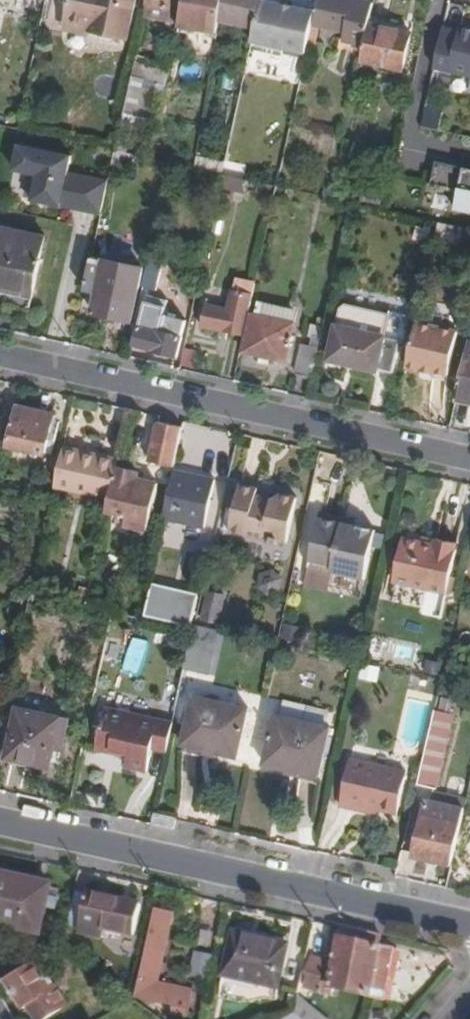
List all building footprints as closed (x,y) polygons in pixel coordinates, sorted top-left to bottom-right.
[(65,17),(89,23),(88,29),(126,38),(135,0),(69,0),(65,17)] [(168,0),(148,0),(144,16),(169,22),(173,5),(167,4),(168,0)] [(221,0),(181,0),(176,25),(216,32),(218,18),(221,0)] [(218,18),(255,26),(260,0),(221,0),(218,18)] [(279,3),(268,0),(260,0),(255,26),(252,39),(306,52),(308,46),(312,26),(315,11),(294,6),(279,3)] [(321,28),(347,34),(345,43),(363,47),(367,26),(371,5),(351,0),(318,0),(315,11),(312,26),(321,28)] [(87,33),(88,29),(89,23),(65,17),(63,28),(87,33)] [(445,22),(435,71),(469,78),(469,27),(445,22)] [(312,26),(308,46),(316,47),(321,28),(312,26)] [(394,33),(367,26),(363,47),(361,53),(358,71),(397,80),(406,43),(392,39),(394,33)] [(163,82),(166,67),(135,59),(131,74),(163,82)] [(163,82),(131,74),(128,90),(159,98),(163,82)] [(115,79),(97,77),(94,95),(113,98),(115,79)] [(427,108),(424,126),(439,129),(442,111),(427,108)] [(444,161),(469,166),(469,139),(450,134),(444,161)] [(105,210),(109,177),(73,173),(76,152),(18,146),(11,199),(105,210)] [(140,166),(142,157),(130,154),(126,169),(131,170),(132,165),(140,166)] [(437,164),(435,185),(463,188),(466,167),(437,164)] [(465,172),(460,215),(469,217),(469,172),(465,172)] [(222,175),(219,188),(247,194),(250,181),(222,175)] [(0,283),(30,290),(42,239),(0,230),(0,284),(0,283)] [(92,255),(81,304),(96,308),(95,312),(129,321),(134,303),(103,295),(98,294),(99,287),(105,288),(112,259),(92,255)] [(162,263),(148,260),(143,284),(156,287),(162,263)] [(30,290),(0,283),(0,284),(0,294),(28,300),(30,290)] [(202,327),(244,337),(254,289),(249,288),(247,296),(237,293),(232,311),(207,305),(202,327)] [(330,360),(376,371),(377,369),(392,373),(399,341),(384,338),(389,315),(347,305),(341,310),(337,328),(330,360)] [(162,314),(159,329),(139,324),(135,343),(176,353),(184,319),(162,314)] [(253,315),(244,354),(285,363),(294,325),(253,315)] [(416,321),(407,365),(420,368),(420,369),(434,372),(435,371),(448,374),(458,330),(416,321)] [(468,339),(455,396),(469,399),(469,340),(468,339)] [(313,378),(319,349),(304,345),(297,375),(313,378)] [(14,404),(6,443),(43,451),(51,412),(14,404)] [(173,464),(181,426),(156,421),(148,458),(173,464)] [(118,459),(63,446),(53,492),(108,505),(116,465),(118,459)] [(108,505),(107,510),(120,513),(125,520),(125,524),(130,530),(140,532),(147,526),(158,481),(137,477),(139,469),(116,465),(108,505)] [(171,469),(161,515),(200,525),(211,478),(171,469)] [(239,481),(228,530),(285,544),(296,494),(279,490),(270,497),(251,491),(252,484),(239,481)] [(320,518),(310,560),(331,565),(329,572),(364,580),(376,530),(344,523),(338,516),(326,514),(320,518)] [(435,543),(436,537),(422,534),(421,540),(435,543)] [(456,541),(436,537),(435,543),(421,540),(402,536),(393,579),(426,587),(444,591),(446,591),(456,548),(455,547),(456,541)] [(444,591),(426,587),(422,604),(418,603),(417,611),(438,616),(444,591)] [(212,595),(203,616),(218,623),(227,601),(212,595)] [(148,600),(145,613),(173,619),(176,606),(148,600)] [(195,626),(186,672),(214,677),(223,631),(195,626)] [(299,629),(287,626),(284,638),(296,641),(299,629)] [(124,650),(116,685),(134,689),(142,654),(124,650)] [(202,746),(217,749),(238,754),(248,706),(193,693),(182,741),(202,746)] [(455,708),(434,703),(423,748),(426,749),(417,790),(435,794),(455,708)] [(149,748),(165,751),(172,720),(103,705),(93,748),(124,754),(122,765),(144,770),(149,748)] [(62,752),(69,720),(20,709),(9,757),(52,766),(55,750),(62,752)] [(284,764),(299,768),(320,773),(331,725),(276,712),(265,760),(284,764)] [(217,749),(202,746),(201,752),(215,756),(217,749)] [(396,811),(405,769),(351,757),(340,802),(356,806),(357,802),(396,811)] [(299,768),(284,764),(283,772),(298,775),(299,768)] [(412,853),(449,861),(458,821),(421,813),(412,853)] [(39,932),(50,885),(0,873),(0,924),(39,932)] [(82,922),(135,933),(143,903),(88,892),(82,922)] [(383,937),(344,928),(341,941),(331,939),(329,947),(325,946),(324,952),(338,955),(332,979),(324,978),(326,972),(309,969),(305,989),(329,994),(330,987),(384,998),(396,950),(381,946),(383,937)] [(226,974),(280,987),(290,945),(234,932),(226,974)] [(8,979),(18,973),(0,942),(0,984),(8,979)] [(207,977),(211,953),(196,950),(192,974),(207,977)] [(150,974),(174,979),(179,961),(155,955),(150,974)] [(8,979),(26,1010),(32,1006),(40,1018),(50,1018),(72,1006),(61,989),(53,994),(35,963),(18,973),(8,979)] [(297,1012),(305,1018),(330,1018),(307,1001),(297,1012)] [(297,1012),(297,1011),(273,1018),(305,1018),(297,1012)]
